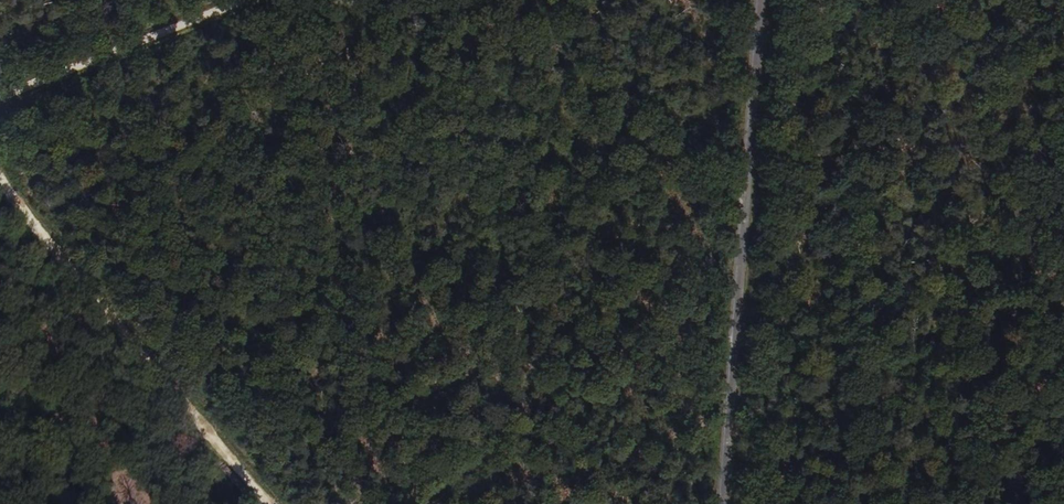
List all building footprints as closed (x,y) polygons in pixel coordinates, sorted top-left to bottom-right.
[(307,372),(309,384),(319,382),(317,371),(307,372)]
